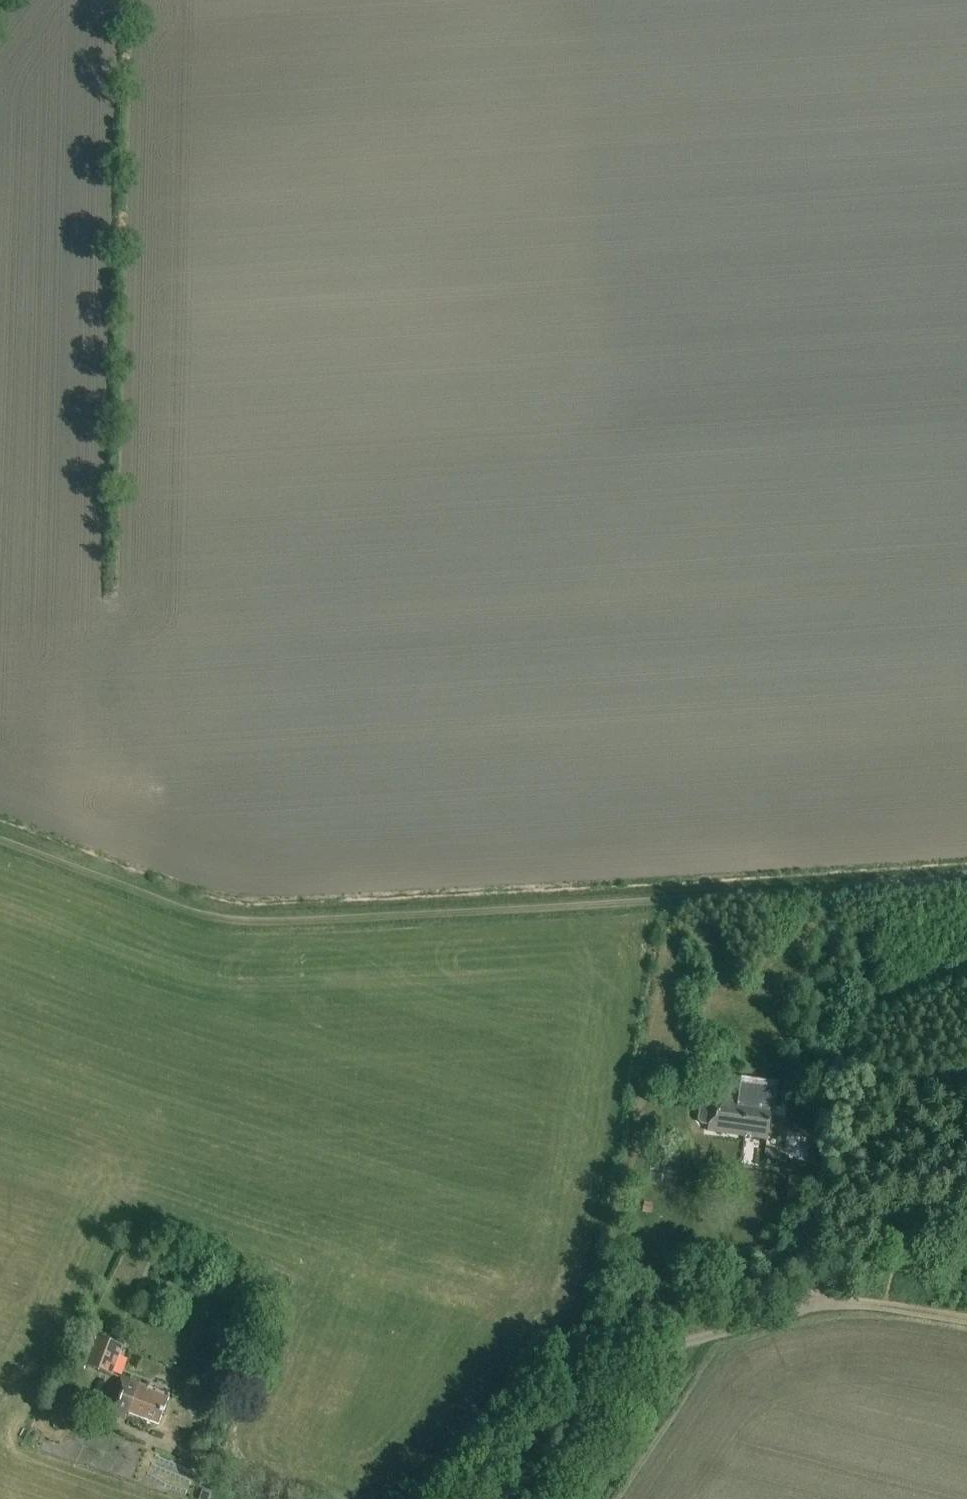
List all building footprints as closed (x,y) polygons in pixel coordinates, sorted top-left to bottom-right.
[(767,1139),(770,1115),(772,1103),(774,1087),(774,1085),(740,1080),(737,1104),(712,1100),(711,1107),(702,1106),(698,1109),(696,1121),(699,1125),(708,1126),(707,1131),(767,1139)] [(789,1176),(788,1187),(803,1189),(804,1178),(789,1176)] [(787,1191),(786,1202),(801,1203),(803,1193),(787,1191)] [(86,1366),(111,1375),(121,1346),(96,1337),(86,1366)] [(157,1424),(168,1395),(120,1376),(106,1410),(124,1419),(129,1413),(157,1424)]
